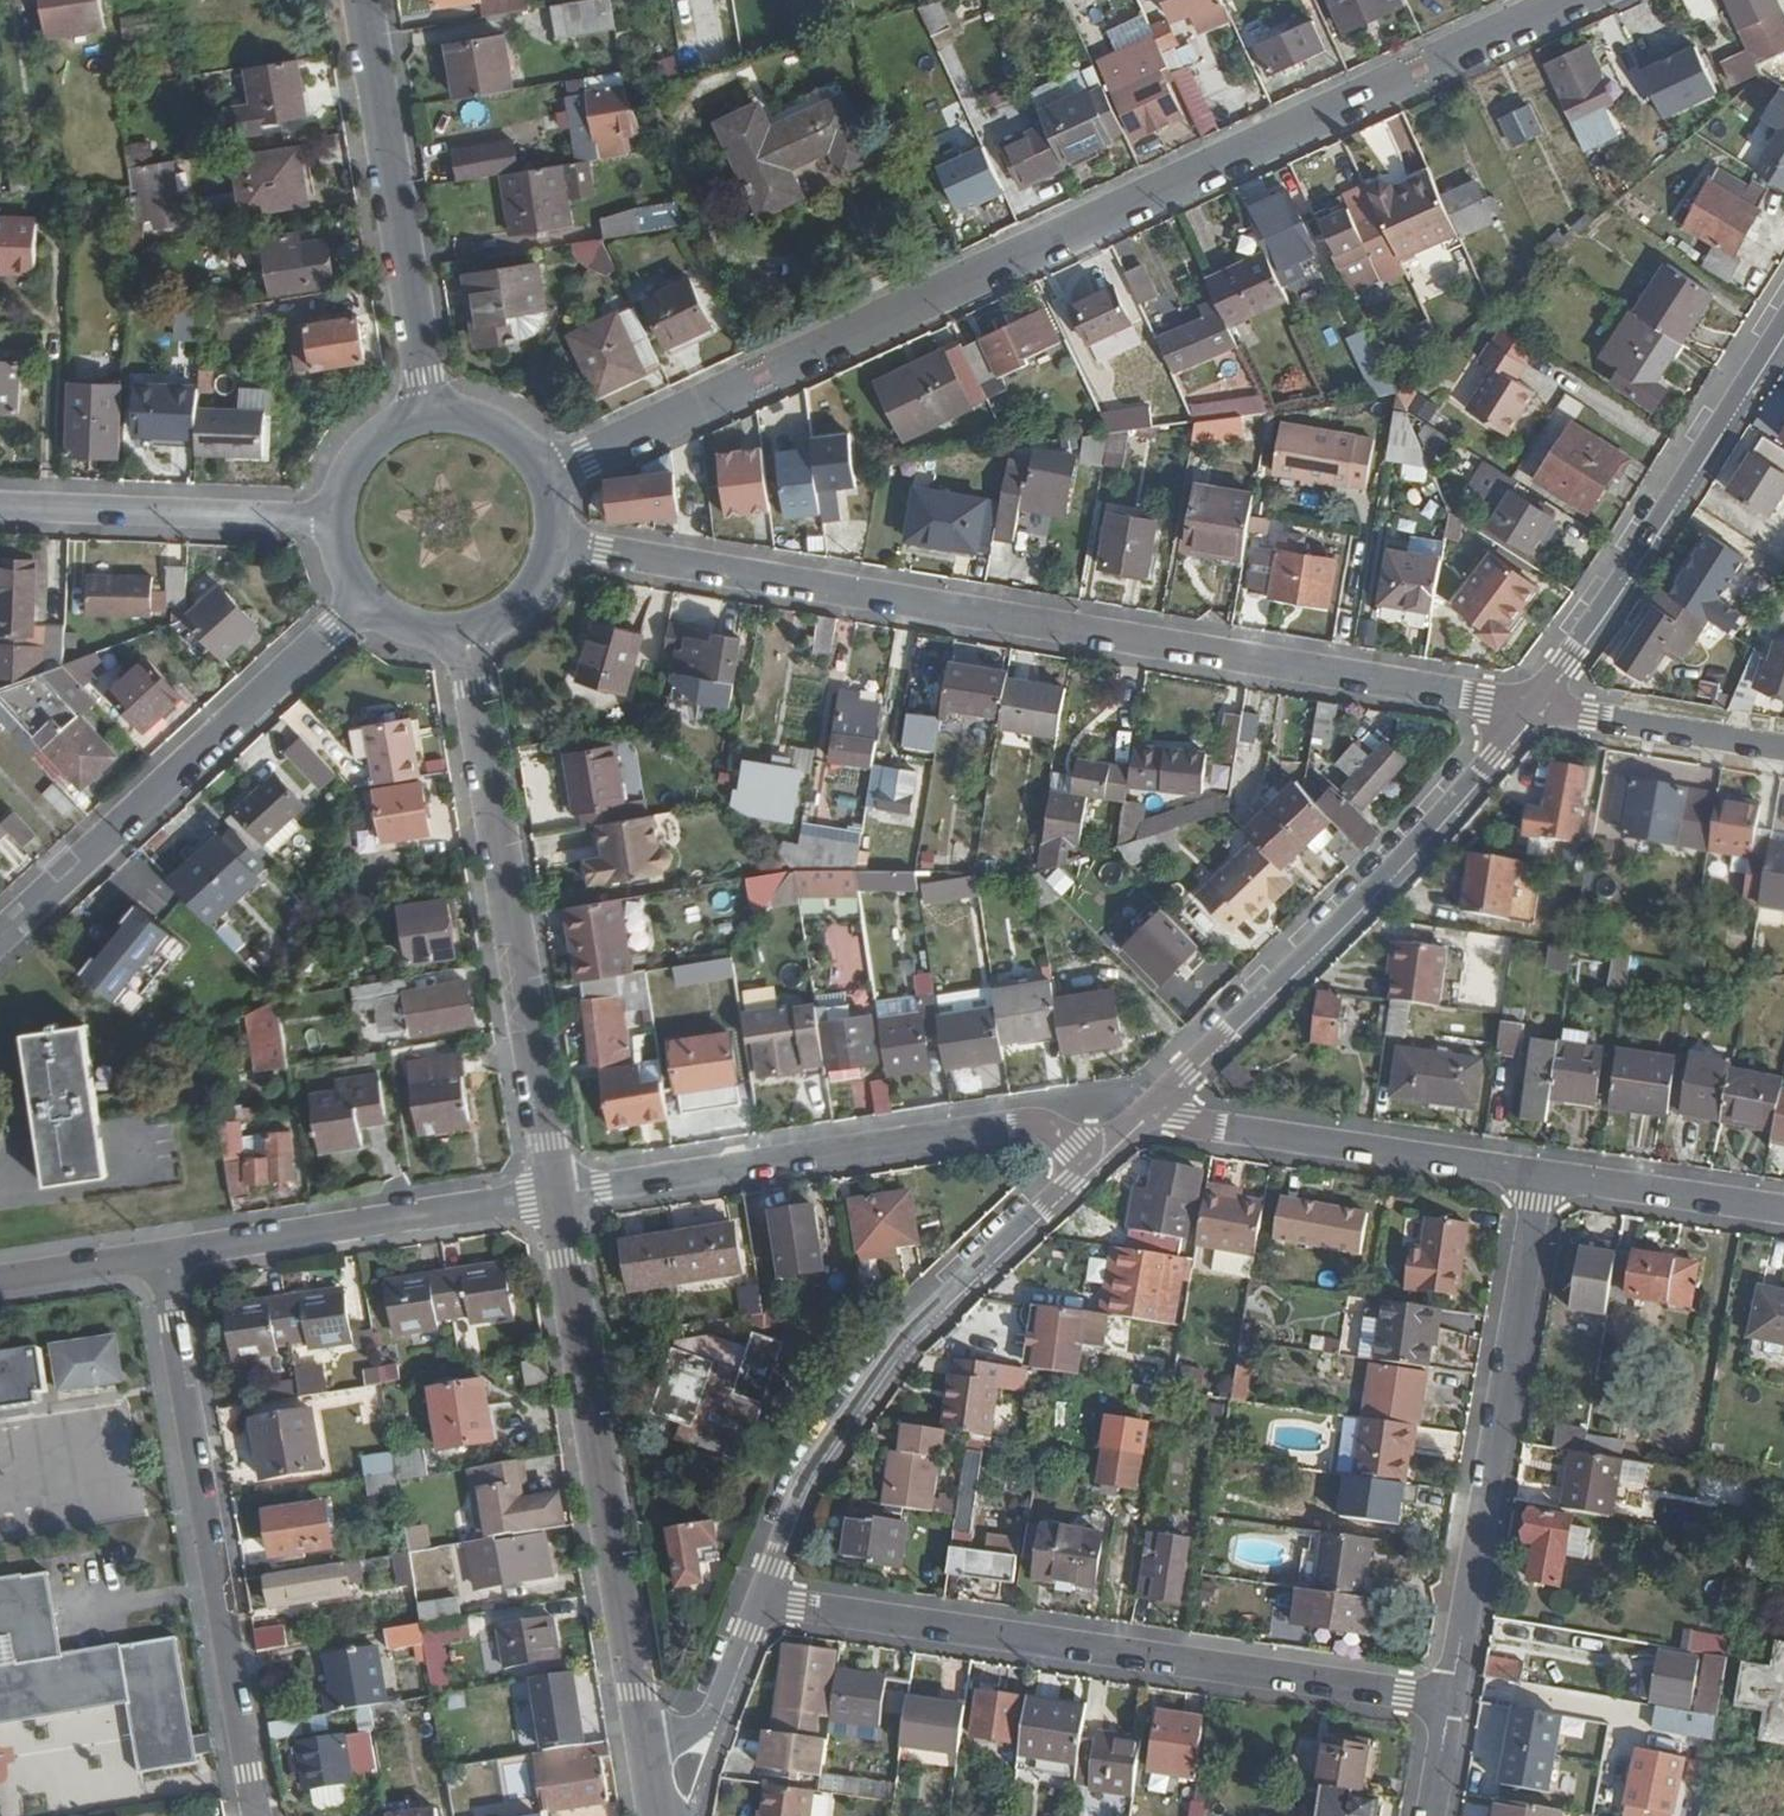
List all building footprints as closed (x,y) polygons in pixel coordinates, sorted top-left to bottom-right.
[(101,0),(41,0),(46,36),(105,27),(101,0)] [(528,0),(497,0),(498,14),(530,9),(528,0)] [(613,0),(592,0),(554,6),(559,38),(617,27),(613,0)] [(733,51),(729,6),(718,7),(717,0),(680,0),(686,56),(733,51)] [(1222,0),(1164,0),(1173,22),(1199,11),(1201,16),(1224,5),(1222,0)] [(1405,0),(1334,0),(1331,1),(1344,32),(1407,4),(1405,0)] [(1778,0),(1724,0),(1757,67),(1783,53),(1783,12),(1778,0)] [(952,26),(940,1),(919,7),(932,36),(952,26)] [(1335,48),(1314,2),(1258,28),(1264,42),(1256,45),(1270,78),(1335,48)] [(162,36),(160,16),(122,21),(125,41),(162,36)] [(1177,47),(1165,20),(1150,27),(1162,54),(1177,47)] [(513,89),(504,36),(451,45),(456,79),(465,78),(468,96),(513,89)] [(1625,152),(1594,86),(1602,83),(1585,47),(1542,67),(1591,169),(1625,152)] [(1716,96),(1702,64),(1695,50),(1661,65),(1658,57),(1638,67),(1662,121),(1716,96)] [(1783,80),(1783,53),(1757,67),(1761,78),(1773,86),(1783,80)] [(304,115),(296,59),(245,67),(253,123),(304,115)] [(1218,132),(1189,68),(1172,75),(1202,139),(1218,132)] [(1181,118),(1160,70),(1106,95),(1128,142),(1181,118)] [(645,131),(629,95),(625,71),(584,78),(594,139),(645,131)] [(1781,91),(1761,123),(1779,134),(1752,176),(1783,197),(1783,93),(1781,91)] [(872,162),(839,92),(769,125),(760,108),(722,125),(759,207),(796,189),(786,167),(832,145),(845,173),(872,162)] [(1109,142),(1085,92),(1038,113),(1044,125),(1061,163),(1109,142)] [(1535,137),(1523,110),(1496,123),(1508,150),(1535,137)] [(1061,163),(1044,125),(1000,145),(1019,188),(1063,168),(1061,163)] [(155,140),(127,144),(130,164),(158,160),(155,140)] [(509,172),(506,143),(446,151),(451,181),(504,173),(509,172)] [(984,143),(927,164),(946,214),(1002,193),(984,143)] [(307,208),(298,154),(233,163),(242,219),(307,208)] [(182,225),(171,162),(139,167),(148,222),(160,220),(161,229),(182,225)] [(569,227),(560,164),(509,172),(504,173),(514,236),(569,227)] [(1441,199),(1426,166),(1388,183),(1381,169),(1360,178),(1367,193),(1392,247),(1451,219),(1441,199)] [(1735,261),(1772,199),(1760,192),(1759,195),(1724,173),(1688,236),(1714,251),(1702,271),(1729,288),(1742,266),(1735,261)] [(1492,225),(1472,185),(1441,199),(1451,219),(1460,241),(1492,225)] [(1304,233),(1287,193),(1244,214),(1263,253),(1304,233)] [(1392,247),(1367,193),(1314,216),(1334,256),(1331,258),(1338,272),(1392,247)] [(686,223),(676,202),(638,207),(641,232),(686,223)] [(37,222),(0,220),(0,267),(0,264),(35,266),(37,222)] [(1549,263),(1572,243),(1561,232),(1542,249),(1549,263)] [(337,284),(329,243),(303,248),(301,237),(262,244),(273,295),(337,284)] [(575,273),(607,269),(603,238),(571,242),(575,273)] [(1286,302),(1264,256),(1205,283),(1214,302),(1226,329),(1286,302)] [(545,312),(537,264),(496,273),(497,279),(469,283),(473,311),(479,310),(482,328),(476,329),(480,350),(516,343),(512,319),(545,312)] [(1678,345),(1708,295),(1663,266),(1631,315),(1678,345)] [(1155,301),(1140,268),(1123,276),(1138,308),(1155,301)] [(710,328),(686,279),(645,298),(668,348),(710,328)] [(363,363),(351,288),(314,294),(318,324),(290,329),(299,374),(363,363)] [(1128,324),(1113,289),(1071,308),(1086,343),(1128,324)] [(1225,350),(1226,347),(1233,343),(1226,329),(1214,302),(1201,308),(1207,319),(1158,341),(1173,374),(1225,350)] [(660,365),(632,307),(569,338),(595,395),(660,365)] [(1028,366),(1026,361),(1058,346),(1042,312),(961,350),(979,388),(1028,366)] [(1376,352),(1357,312),(1340,319),(1359,360),(1376,352)] [(1654,385),(1678,345),(1631,315),(1604,361),(1619,371),(1611,385),(1654,413),(1667,393),(1654,385)] [(1443,355),(1431,330),(1408,341),(1422,374),(1443,355)] [(961,350),(958,345),(874,384),(900,441),(985,401),(979,388),(961,350)] [(1512,442),(1540,398),(1523,387),(1532,372),(1496,350),(1487,365),(1501,375),(1473,418),(1512,442)] [(208,392),(209,361),(199,358),(197,389),(197,392),(208,392)] [(20,365),(0,364),(0,413),(19,413),(20,365)] [(117,459),(118,388),(70,386),(68,457),(117,459)] [(197,392),(197,389),(139,387),(137,435),(195,437),(196,410),(197,392)] [(1266,414),(1259,400),(1186,411),(1192,424),(1266,414)] [(1148,430),(1145,408),(1097,414),(1107,436),(1148,430)] [(262,460),(264,414),(196,410),(195,437),(195,456),(262,460)] [(1404,461),(1410,427),(1392,424),(1386,458),(1404,461)] [(1342,482),(1349,436),(1279,426),(1271,472),(1342,482)] [(1441,463),(1452,445),(1423,426),(1417,434),(1425,451),(1441,463)] [(1618,479),(1630,462),(1574,427),(1536,483),(1589,516),(1613,476),(1618,479)] [(1101,468),(1107,436),(1090,438),(1086,465),(1101,468)] [(760,475),(755,444),(738,447),(743,479),(760,475)] [(1769,445),(1757,463),(1752,460),(1729,496),(1768,521),(1783,494),(1783,454),(1769,445)] [(677,514),(669,452),(639,466),(640,478),(607,483),(611,520),(677,514)] [(1063,510),(1070,460),(1033,453),(1027,483),(1003,480),(999,502),(994,540),(1010,542),(1018,502),(1063,510)] [(1503,491),(1509,481),(1479,462),(1463,489),(1493,507),(1503,491)] [(837,530),(844,493),(793,484),(786,522),(837,530)] [(1249,517),(1252,497),(1197,489),(1187,547),(1243,556),(1247,532),(1249,517)] [(994,540),(999,502),(914,490),(906,541),(991,555),(994,540)] [(1551,521),(1503,491),(1493,507),(1484,520),(1531,551),(1551,521)] [(755,546),(748,507),(718,502),(711,539),(755,546)] [(1149,575),(1157,523),(1109,515),(1100,568),(1149,575)] [(1261,535),(1263,520),(1249,517),(1247,532),(1261,535)] [(1717,608),(1745,564),(1709,540),(1682,584),(1687,587),(1676,604),(1710,625),(1730,637),(1739,621),(1717,608)] [(1327,607),(1334,562),(1256,550),(1251,595),(1327,607)] [(1430,628),(1440,561),(1390,553),(1381,605),(1402,608),(1400,623),(1430,628)] [(1501,640),(1539,589),(1494,555),(1455,607),(1501,640)] [(1767,557),(1758,573),(1783,589),(1783,568),(1767,557)] [(67,628),(31,626),(35,563),(2,562),(0,600),(0,691),(63,668),(66,667),(67,628)] [(186,611),(187,571),(167,570),(165,610),(186,611)] [(150,618),(153,579),(89,577),(87,616),(150,618)] [(256,630),(221,591),(186,623),(222,663),(256,630)] [(1676,604),(1666,598),(1620,669),(1641,683),(1662,650),(1685,664),(1710,625),(1676,604)] [(830,658),(836,621),(819,618),(813,655),(830,658)] [(626,694),(644,633),(594,619),(576,680),(626,694)] [(732,684),(740,641),(714,636),(713,644),(688,640),(689,632),(668,628),(664,651),(677,653),(673,673),(732,684)] [(1779,648),(1773,666),(1762,664),(1765,659),(1752,652),(1722,712),(1748,716),(1758,691),(1783,699),(1783,649),(1779,648)] [(89,682),(111,670),(100,649),(77,661),(89,682)] [(144,732),(180,699),(145,661),(109,695),(144,732)] [(85,711),(94,701),(63,668),(0,691),(0,725),(32,759),(49,743),(81,778),(87,784),(123,751),(85,711)] [(1006,681),(1007,674),(975,669),(974,676),(948,672),(941,723),(963,726),(965,715),(1000,721),(1006,681)] [(1056,740),(1064,690),(1006,681),(1000,721),(998,730),(1056,740)] [(877,746),(870,745),(876,707),(841,702),(830,762),(873,770),(877,746)] [(1329,738),(1335,706),(1317,702),(1311,735),(1329,738)] [(329,769),(359,719),(339,705),(312,750),(320,760),(329,769)] [(896,747),(931,753),(937,718),(901,712),(896,747)] [(1228,762),(1237,717),(1220,714),(1212,758),(1228,762)] [(424,780),(414,721),(370,728),(379,787),(424,780)] [(306,775),(320,760),(312,750),(299,737),(284,753),(306,775)] [(1360,808),(1404,762),(1384,742),(1366,760),(1350,745),(1333,763),(1349,778),(1340,789),(1360,808)] [(623,803),(612,747),(567,754),(575,811),(582,810),(585,826),(643,817),(649,816),(645,800),(623,803)] [(1193,794),(1199,757),(1135,747),(1129,785),(1193,794)] [(796,792),(800,762),(748,752),(743,783),(796,792)] [(1107,799),(1113,764),(1080,759),(1074,794),(1052,790),(1045,845),(1078,850),(1087,796),(1107,799)] [(315,784),(329,769),(320,760),(306,775),(315,784)] [(911,817),(918,776),(873,770),(867,810),(911,817)] [(1576,847),(1586,775),(1561,771),(1556,803),(1547,801),(1545,815),(1530,813),(1526,839),(1576,847)] [(290,823),(303,810),(276,780),(235,817),(263,848),(290,823)] [(66,818),(77,806),(56,784),(44,795),(66,818)] [(1305,844),(1330,820),(1316,806),(1294,785),(1270,809),(1305,844)] [(1709,856),(1718,803),(1624,786),(1622,795),(1616,794),(1610,824),(1626,827),(1624,841),(1686,851),(1684,865),(1707,869),(1709,856)] [(432,838),(425,787),(379,795),(387,845),(432,838)] [(749,808),(753,790),(736,787),(733,805),(749,808)] [(1378,835),(1332,790),(1316,806),(1330,820),(1340,830),(1362,852),(1378,835)] [(1139,842),(1226,815),(1220,800),(1144,821),(1139,842)] [(1757,843),(1762,811),(1718,803),(1709,856),(1754,864),(1748,907),(1762,909),(1772,848),(1772,846),(1757,843)] [(9,808),(0,817),(0,826),(6,833),(20,848),(33,834),(9,808)] [(1305,844),(1270,809),(1246,835),(1260,849),(1280,869),(1305,844)] [(658,860),(659,852),(657,846),(650,843),(646,843),(643,817),(585,826),(588,854),(574,856),(576,877),(592,875),(592,881),(650,872),(649,864),(654,863),(658,860)] [(273,857),(299,832),(290,823),(263,848),(273,857)] [(1362,852),(1340,830),(1324,845),(1347,868),(1362,852)] [(205,925),(269,870),(233,831),(169,886),(205,925)] [(857,872),(861,850),(800,840),(795,872),(801,872),(851,872),(857,872)] [(1772,848),(1762,909),(1783,913),(1783,850),(1772,848)] [(1275,900),(1293,883),(1280,869),(1260,849),(1243,867),(1238,862),(1200,899),(1232,934),(1247,920),(1251,924),(1266,909),(1263,905),(1272,897),(1275,900)] [(1532,928),(1541,870),(1469,858),(1459,918),(1532,928)] [(1054,866),(1042,881),(1059,895),(1071,881),(1054,866)] [(758,923),(795,872),(749,880),(758,923)] [(852,888),(851,872),(801,872),(801,887),(852,888)] [(922,892),(919,873),(857,872),(860,890),(922,892)] [(1020,899),(1017,880),(981,885),(984,904),(1020,899)] [(630,974),(619,900),(569,908),(580,982),(584,982),(621,975),(630,974)] [(459,961),(450,904),(402,910),(411,968),(459,961)] [(140,1009),(188,946),(134,905),(121,923),(125,926),(97,963),(140,1009)] [(1160,986),(1197,949),(1161,913),(1123,947),(1160,986)] [(829,924),(830,979),(862,978),(860,924),(829,924)] [(1442,1012),(1450,957),(1402,949),(1394,1004),(1410,1007),(1442,1012)] [(669,967),(672,986),(731,975),(727,956),(669,967)] [(97,963),(92,958),(79,976),(133,1018),(140,1009),(97,963)] [(1627,996),(1632,962),(1613,959),(1608,995),(1627,996)] [(650,982),(648,971),(630,974),(621,975),(622,986),(623,986),(650,982)] [(635,1058),(623,986),(622,986),(621,975),(584,982),(598,1064),(635,1058)] [(474,1027),(468,989),(410,997),(407,982),(358,990),(367,1044),(474,1027)] [(1055,999),(1052,984),(995,992),(998,1011),(1002,1039),(1060,1031),(1055,999)] [(1122,1041),(1115,991),(1055,999),(1060,1031),(1063,1051),(1122,1041)] [(924,1035),(942,1033),(940,1019),(937,996),(918,999),(920,1016),(883,1021),(891,1074),(928,1069),(924,1035)] [(1344,1023),(1346,1007),(1341,1006),(1341,999),(1320,996),(1313,1046),(1336,1049),(1337,1041),(1347,1043),(1350,1025),(1344,1023)] [(290,1070),(278,1003),(258,1013),(262,1042),(251,1044),(255,1068),(266,1066),(267,1073),(290,1070)] [(1405,1043),(1410,1007),(1394,1004),(1392,1004),(1386,1040),(1405,1043)] [(802,1071),(792,1010),(743,1017),(747,1042),(757,1041),(761,1077),(802,1071)] [(1002,1039),(998,1011),(940,1019),(942,1033),(948,1071),(1006,1063),(1002,1039)] [(876,1061),(870,1015),(822,1022),(829,1068),(876,1061)] [(1518,1059),(1521,1025),(1497,1023),(1493,1056),(1518,1059)] [(111,1178),(87,1029),(72,1031),(71,1025),(55,1028),(56,1034),(33,1037),(57,1186),(111,1178)] [(739,1082),(731,1034),(674,1042),(680,1083),(696,1080),(697,1088),(739,1082)] [(1595,1109),(1602,1055),(1559,1050),(1557,1062),(1550,1102),(1595,1109)] [(1471,1110),(1479,1065),(1400,1052),(1393,1098),(1471,1110)] [(470,1124),(463,1079),(468,1078),(465,1056),(416,1064),(420,1085),(413,1086),(420,1132),(470,1124)] [(1550,1102),(1557,1062),(1531,1058),(1521,1119),(1547,1124),(1550,1102)] [(1669,1112),(1676,1066),(1618,1058),(1611,1111),(1633,1115),(1634,1107),(1669,1112)] [(1723,1124),(1732,1074),(1734,1065),(1693,1058),(1683,1116),(1723,1124)] [(1259,1089),(1234,1062),(1221,1075),(1246,1101),(1259,1089)] [(669,1115),(665,1086),(648,1088),(645,1067),(605,1073),(613,1126),(669,1115)] [(1782,1098),(1783,1090),(1783,1082),(1732,1074),(1723,1124),(1744,1128),(1745,1121),(1776,1127),(1782,1098)] [(386,1115),(380,1075),(336,1082),(339,1098),(313,1101),(322,1156),(364,1149),(360,1120),(386,1115)] [(894,1113),(889,1080),(870,1083),(875,1116),(894,1113)] [(1782,1098),(1776,1127),(1773,1145),(1783,1147),(1783,1098),(1782,1098)] [(295,1194),(293,1136),(268,1137),(268,1162),(246,1165),(239,1125),(222,1127),(235,1203),(252,1201),(251,1187),(279,1184),(280,1194),(295,1194)] [(1183,1248),(1190,1204),(1197,1204),(1201,1177),(1153,1169),(1148,1197),(1134,1195),(1128,1239),(1183,1248)] [(916,1239),(909,1187),(850,1195),(858,1255),(896,1250),(895,1241),(916,1239)] [(1252,1279),(1264,1205),(1226,1199),(1228,1191),(1206,1188),(1196,1244),(1220,1248),(1216,1273),(1252,1279)] [(1361,1254),(1367,1212),(1281,1198),(1274,1240),(1361,1254)] [(847,1268),(837,1205),(767,1215),(776,1279),(847,1268)] [(1458,1304),(1470,1231),(1429,1224),(1423,1255),(1412,1253),(1405,1295),(1458,1304)] [(742,1273),(734,1227),(623,1245),(630,1291),(742,1273)] [(1610,1299),(1618,1252),(1597,1248),(1596,1256),(1583,1254),(1572,1315),(1607,1321),(1610,1299)] [(1163,1328),(1170,1281),(1178,1282),(1181,1261),(1121,1251),(1110,1320),(1163,1328)] [(1670,1299),(1675,1265),(1635,1258),(1635,1255),(1618,1252),(1610,1299),(1668,1309),(1670,1299)] [(1693,1303),(1699,1268),(1675,1265),(1670,1299),(1693,1303)] [(519,1322),(511,1273),(470,1280),(469,1272),(449,1275),(456,1324),(473,1322),(473,1327),(519,1322)] [(456,1324),(449,1275),(431,1277),(432,1286),(391,1292),(398,1339),(444,1332),(443,1326),(456,1324)] [(740,1314),(759,1312),(755,1286),(736,1289),(740,1314)] [(1783,1334),(1783,1299),(1760,1293),(1749,1343),(1781,1351),(1783,1334)] [(355,1344),(348,1298),(307,1304),(306,1295),(287,1298),(294,1348),(309,1346),(310,1351),(355,1344)] [(294,1348),(287,1298),(269,1301),(270,1309),(226,1315),(233,1362),(277,1356),(276,1350),(294,1348)] [(1428,1373),(1436,1316),(1386,1308),(1385,1317),(1367,1315),(1359,1363),(1428,1373)] [(1095,1352),(1101,1319),(1038,1310),(1028,1373),(1070,1379),(1075,1349),(1095,1352)] [(1559,1316),(1558,1328),(1596,1333),(1597,1321),(1559,1316)] [(764,1404),(786,1342),(756,1331),(734,1393),(764,1404)] [(122,1384),(117,1340),(55,1348),(62,1393),(122,1384)] [(695,1427),(717,1362),(675,1348),(654,1412),(695,1427)] [(29,1408),(28,1399),(50,1396),(43,1350),(11,1355),(12,1360),(0,1362),(0,1413),(29,1408)] [(1241,1405),(1249,1361),(1238,1359),(1231,1404),(1241,1405)] [(990,1441),(998,1387),(1018,1390),(1022,1372),(960,1362),(953,1405),(946,1404),(942,1433),(967,1437),(983,1440),(990,1441)] [(322,1365),(292,1368),(295,1395),(324,1393),(322,1365)] [(552,1388),(550,1373),(531,1377),(533,1390),(552,1388)] [(1418,1432),(1426,1383),(1370,1375),(1362,1424),(1408,1431),(1418,1432)] [(488,1421),(484,1386),(430,1394),(440,1454),(493,1446),(492,1438),(497,1437),(494,1420),(488,1421)] [(1166,1419),(1171,1394),(1133,1389),(1130,1413),(1166,1419)] [(365,1417),(361,1393),(342,1396),(345,1420),(365,1417)] [(320,1473),(311,1416),(252,1425),(260,1482),(320,1473)] [(1404,1461),(1408,1431),(1362,1424),(1359,1423),(1351,1481),(1404,1489),(1408,1462),(1404,1461)] [(931,1516),(942,1433),(904,1427),(899,1458),(886,1456),(879,1507),(931,1516)] [(1132,1492),(1139,1454),(1121,1451),(1124,1436),(1104,1433),(1096,1486),(1132,1492)] [(1010,1588),(1016,1543),(969,1536),(983,1440),(967,1437),(945,1578),(1010,1588)] [(1620,1467),(1623,1451),(1587,1444),(1584,1461),(1620,1467)] [(1004,1473),(1008,1448),(992,1445),(985,1484),(1016,1489),(1018,1475),(1004,1473)] [(429,1478),(426,1452),(394,1457),(397,1474),(399,1483),(429,1478)] [(1612,1524),(1620,1467),(1584,1461),(1569,1458),(1559,1515),(1612,1524)] [(565,1531),(560,1501),(521,1506),(516,1464),(471,1471),(483,1544),(565,1531)] [(399,1483),(397,1474),(368,1479),(371,1496),(400,1492),(399,1483)] [(330,1550),(323,1506),(263,1515),(270,1560),(330,1550)] [(1585,1566),(1590,1535),(1570,1532),(1572,1525),(1530,1518),(1525,1549),(1535,1551),(1532,1571),(1563,1576),(1565,1563),(1585,1566)] [(896,1573),(903,1529),(843,1519),(836,1563),(896,1573)] [(718,1549),(714,1524),(672,1531),(680,1590),(703,1587),(699,1552),(718,1549)] [(424,1525),(402,1529),(406,1550),(427,1547),(424,1525)] [(1093,1587),(1100,1538),(1041,1530),(1032,1584),(1074,1590),(1075,1584),(1093,1587)] [(1371,1567),(1374,1544),(1321,1536),(1312,1595),(1362,1603),(1367,1567),(1371,1567)] [(537,1579),(532,1540),(499,1546),(505,1584),(537,1579)] [(1181,1607),(1191,1545),(1160,1540),(1158,1550),(1144,1547),(1135,1600),(1181,1607)] [(460,1545),(451,1546),(459,1596),(468,1595),(460,1545)] [(453,1574),(450,1555),(411,1562),(415,1587),(421,1625),(462,1618),(459,1603),(442,1605),(438,1577),(453,1574)] [(411,1562),(410,1556),(396,1558),(401,1589),(415,1587),(411,1562)] [(350,1598),(346,1575),(382,1570),(381,1561),(328,1569),(329,1578),(270,1587),(272,1609),(350,1598)] [(1559,1593),(1563,1576),(1532,1571),(1529,1587),(1559,1593)] [(0,1585),(0,1641),(9,1639),(14,1671),(0,1673),(0,1727),(128,1707),(138,1776),(134,1776),(134,1781),(198,1772),(198,1768),(192,1768),(174,1650),(178,1649),(177,1644),(59,1663),(47,1583),(51,1583),(50,1577),(0,1585)] [(1372,1642),(1378,1605),(1362,1603),(1312,1595),(1299,1593),(1292,1630),(1372,1642)] [(472,1640),(470,1621),(422,1629),(425,1647),(472,1640)] [(559,1663),(553,1621),(499,1629),(505,1672),(559,1663)] [(425,1647),(422,1629),(386,1635),(389,1652),(425,1647)] [(1679,1648),(1725,1649),(1725,1632),(1680,1630),(1679,1648)] [(287,1650),(284,1634),(253,1639),(255,1655),(287,1650)] [(1755,1739),(1783,1743),(1783,1640),(1769,1637),(1765,1662),(1736,1657),(1728,1704),(1760,1709),(1755,1739)] [(822,1780),(826,1744),(799,1740),(802,1716),(826,1719),(835,1655),(786,1649),(773,1736),(765,1735),(760,1771),(822,1780)] [(385,1708),(376,1650),(326,1658),(331,1693),(324,1694),(328,1717),(367,1711),(385,1708)] [(441,1654),(424,1656),(428,1690),(445,1688),(441,1654)] [(1724,1684),(1727,1663),(1714,1661),(1711,1682),(1724,1684)] [(1687,1710),(1695,1669),(1658,1663),(1651,1704),(1687,1710)] [(1520,1689),(1523,1671),(1487,1665),(1484,1683),(1520,1689)] [(906,1703),(909,1684),(844,1675),(838,1721),(879,1727),(882,1712),(905,1715),(906,1703)] [(587,1747),(576,1677),(534,1684),(546,1754),(574,1750),(587,1747)] [(1016,1747),(1021,1702),(980,1696),(973,1741),(1016,1747)] [(1718,1722),(1721,1703),(1707,1701),(1704,1719),(1718,1722)] [(960,1757),(967,1705),(946,1703),(945,1708),(906,1703),(905,1715),(901,1750),(960,1757)] [(1080,1742),(1084,1714),(1026,1705),(1018,1761),(1076,1770),(1080,1742)] [(392,1722),(389,1707),(385,1708),(367,1711),(370,1725),(392,1722)] [(1714,1745),(1718,1722),(1704,1719),(1656,1712),(1653,1735),(1714,1745)] [(366,1730),(364,1714),(336,1719),(338,1734),(366,1730)] [(1550,1798),(1562,1723),(1515,1715),(1502,1790),(1550,1798)] [(1194,1782),(1202,1723),(1157,1716),(1148,1775),(1194,1782)] [(302,1740),(298,1722),(267,1727),(270,1745),(302,1740)] [(373,1781),(365,1737),(296,1747),(302,1791),(373,1781)] [(1310,1768),(1313,1740),(1297,1738),(1293,1766),(1310,1768)] [(1131,1797),(1139,1745),(1114,1741),(1113,1748),(1080,1742),(1076,1770),(1074,1789),(1131,1797)] [(602,1762),(613,1760),(611,1744),(587,1747),(574,1750),(574,1753),(533,1760),(542,1815),(547,1815),(608,1807),(602,1762)] [(1362,1797),(1368,1753),(1327,1747),(1320,1790),(1323,1790),(1352,1795),(1362,1797)] [(1685,1766),(1640,1757),(1628,1813),(1641,1815),(1675,1815),(1685,1766)] [(500,1764),(508,1800),(530,1795),(522,1759),(500,1764)] [(827,1795),(779,1788),(776,1815),(824,1815),(827,1795)] [(1380,1805),(1352,1800),(1352,1795),(1323,1790),(1320,1815),(1378,1815),(1380,1805)] [(1204,1803),(1191,1800),(1187,1815),(1201,1815),(1204,1803)] [(1560,1815),(1501,1806),(1499,1815),(1560,1815)]
